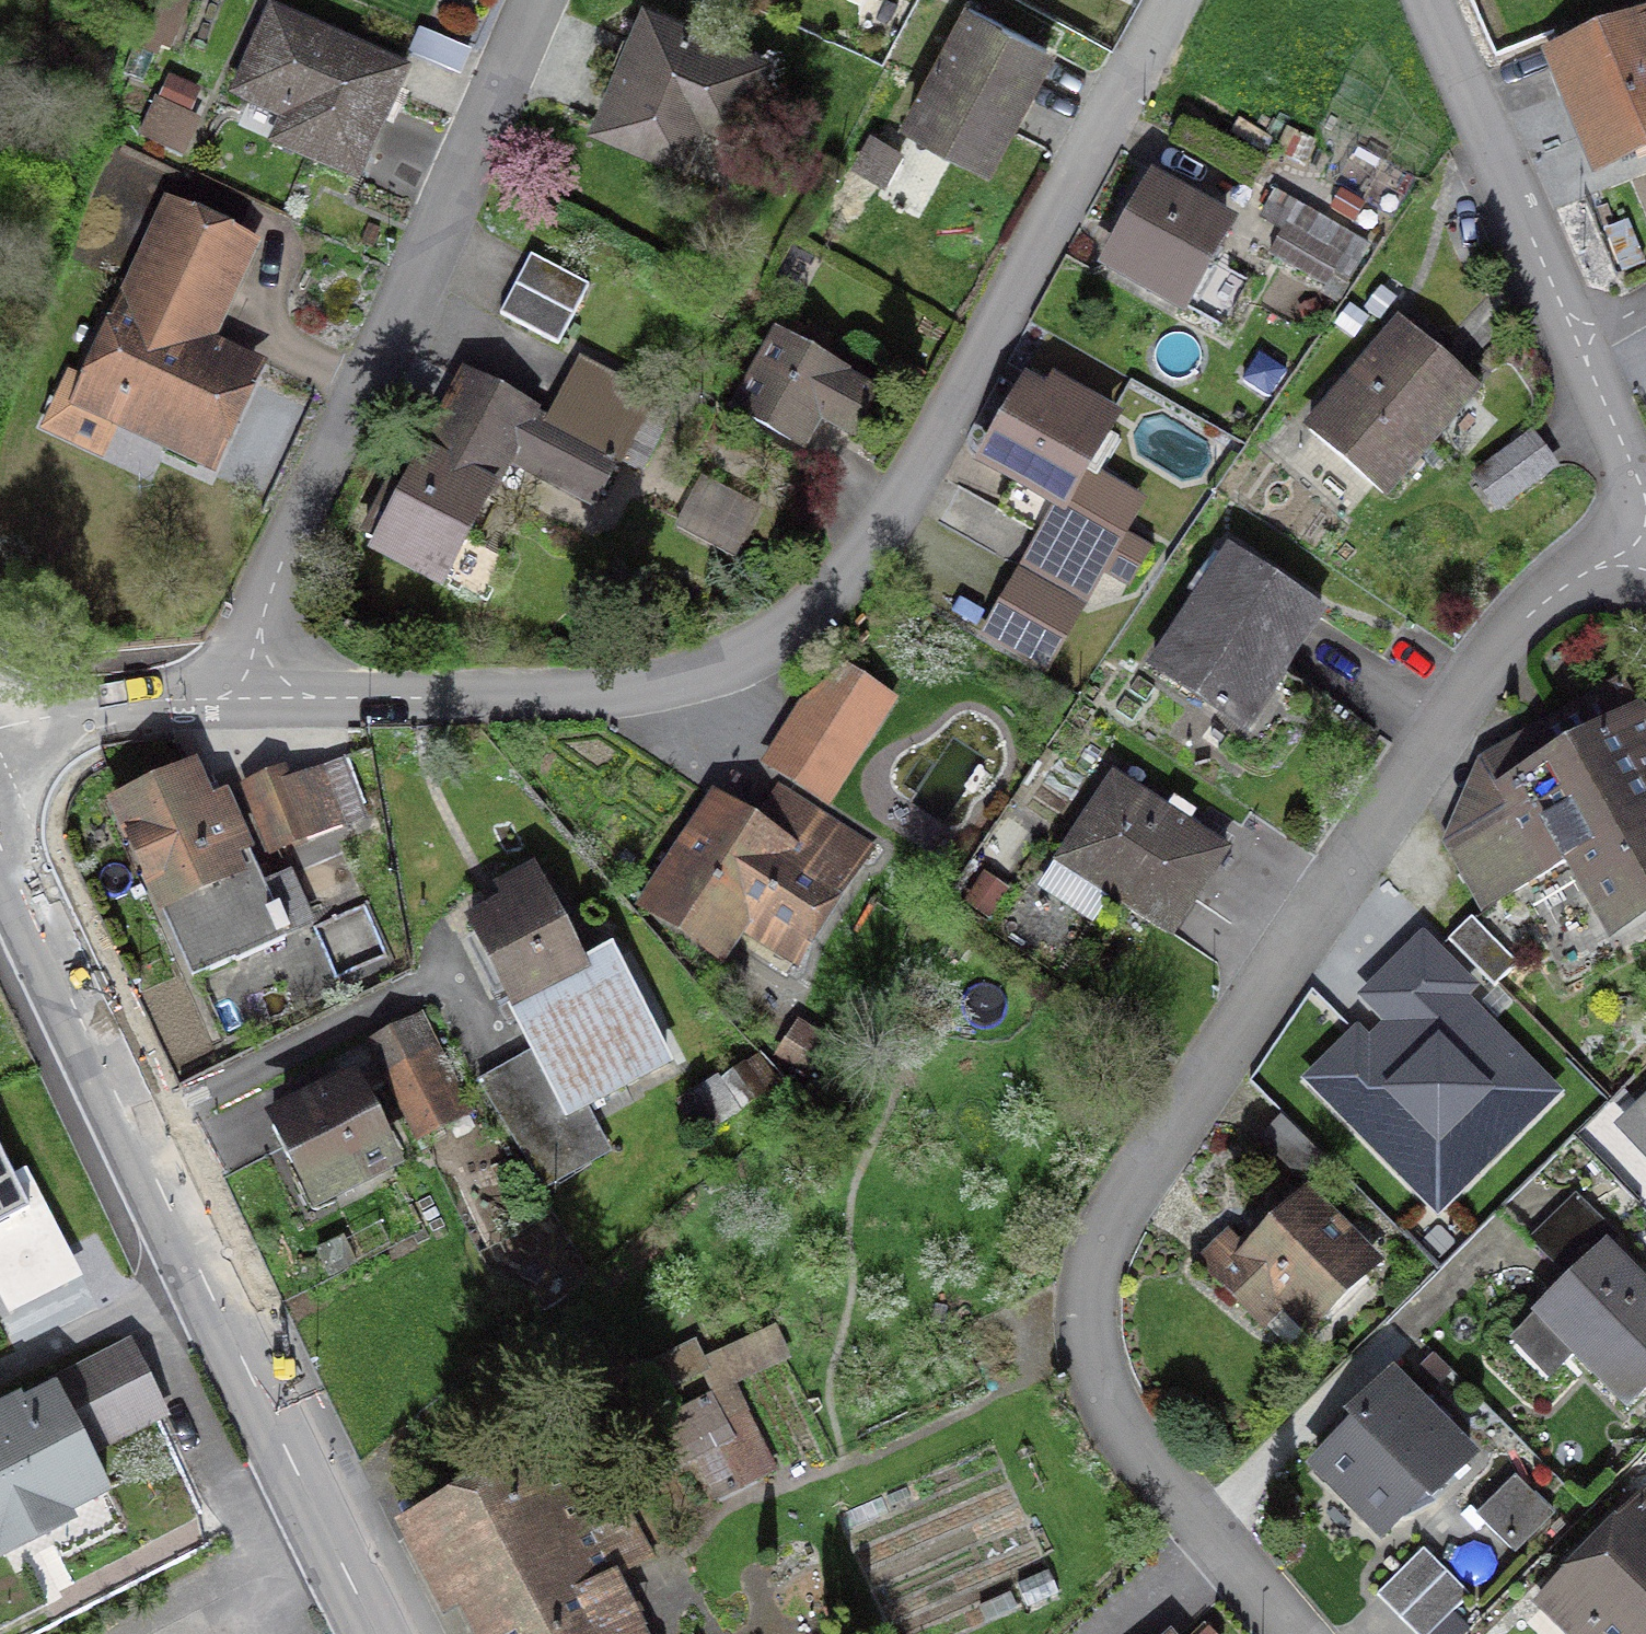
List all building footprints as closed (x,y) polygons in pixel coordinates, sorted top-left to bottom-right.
[(904,126),(981,168),(1043,52),(966,10),(904,126)] [(645,15),(597,126),(677,161),(703,101),(735,115),(757,65),(645,15)] [(298,157),(353,181),(400,75),(269,18),(234,98),(309,132),(298,157)] [(1606,164),(1645,148),(1645,22),(1562,57),(1606,164)] [(898,155),(872,141),(856,170),(881,185),(898,155)] [(1222,233),(1149,192),(1107,266),(1180,307),(1222,233)] [(184,343),(230,245),(169,216),(81,404),(200,460),(242,370),(184,343)] [(1322,289),(1338,261),(1283,230),(1267,258),(1322,289)] [(585,289),(528,259),(497,317),(555,348),(585,289)] [(1399,329),(1307,435),(1379,498),(1414,458),(1404,449),(1461,383),(1399,329)] [(845,435),(864,401),(773,350),(739,411),(799,445),(814,418),(845,435)] [(378,511),(362,541),(440,582),(504,459),(590,504),(645,399),(579,365),(546,428),(463,384),(392,519),(378,511)] [(1048,408),(1023,394),(983,465),(1013,482),(995,515),(1039,540),(1022,569),(1083,605),(1101,573),(1125,586),(1145,552),(1121,538),(1139,507),(1095,482),(1117,444),(1101,435),(1108,423),(1056,393),(1048,408)] [(1547,473),(1524,442),(1475,478),(1498,509),(1547,473)] [(674,530),(730,561),(756,512),(700,482),(674,530)] [(1318,618),(1226,556),(1150,671),(1230,724),(1261,678),(1272,685),(1318,618)] [(1041,671),(1074,614),(1017,581),(985,638),(1041,671)] [(815,809),(880,708),(829,676),(764,776),(815,809)] [(1617,688),(1479,768),(1504,812),(1446,846),(1483,911),(1574,859),(1615,929),(1645,911),(1645,817),(1635,798),(1645,791),(1645,737),(1617,688)] [(283,785),(280,777),(249,790),(273,851),(303,840),(305,844),(338,830),(315,772),(283,785)] [(202,809),(188,777),(116,809),(153,894),(151,894),(190,980),(232,962),(233,964),(281,943),(279,938),(285,935),(275,913),(270,916),(265,905),(294,893),(287,878),(260,890),(219,802),(202,809)] [(1107,898),(1168,938),(1223,856),(1111,782),(1061,857),(1112,891),(1107,898)] [(741,838),(701,811),(632,914),(711,966),(733,932),(783,965),(854,858),(766,800),(741,838)] [(495,896),(502,911),(468,929),(532,1053),(476,1085),(542,1191),(604,1153),(578,1109),(662,1066),(606,956),(579,970),(539,892),(529,897),(522,882),(495,896)] [(1471,990),(1424,944),(1367,1001),(1389,1024),(1369,1044),(1359,1033),(1311,1081),(1437,1208),(1553,1093),(1461,1000),(1471,990)] [(419,1021),(370,1046),(417,1140),(466,1115),(435,1056),(436,1055),(419,1021)] [(808,1073),(820,1054),(792,1037),(780,1055),(808,1073)] [(759,1095),(741,1068),(721,1081),(739,1108),(759,1095)] [(299,1162),(318,1200),(387,1165),(349,1090),(269,1130),(288,1168),(299,1162)] [(1310,1329),(1368,1271),(1299,1201),(1242,1258),(1227,1242),(1201,1267),(1245,1312),(1269,1288),(1310,1329)] [(1645,1388),(1645,1294),(1602,1250),(1539,1311),(1579,1351),(1573,1357),(1624,1409),(1645,1388)] [(691,1348),(646,1370),(658,1395),(703,1373),(691,1348)] [(154,1422),(121,1357),(55,1391),(88,1455),(154,1422)] [(1458,1470),(1373,1388),(1294,1470),(1379,1552),(1458,1470)] [(0,1425),(0,1547),(16,1539),(53,1520),(106,1493),(57,1396),(0,1425)] [(716,1502),(764,1477),(738,1424),(721,1432),(705,1401),(650,1430),(669,1465),(691,1454),(716,1502)] [(434,1519),(493,1633),(626,1633),(600,1585),(647,1561),(625,1519),(588,1539),(547,1460),(434,1519)] [(1524,1494),(1480,1528),(1512,1555),(1548,1515),(1524,1494)] [(1637,1509),(1553,1595),(1585,1625),(1577,1633),(1578,1633),(1645,1633),(1645,1517),(1637,1509)] [(1419,1552),(1376,1593),(1414,1633),(1439,1633),(1469,1606),(1419,1552)]
